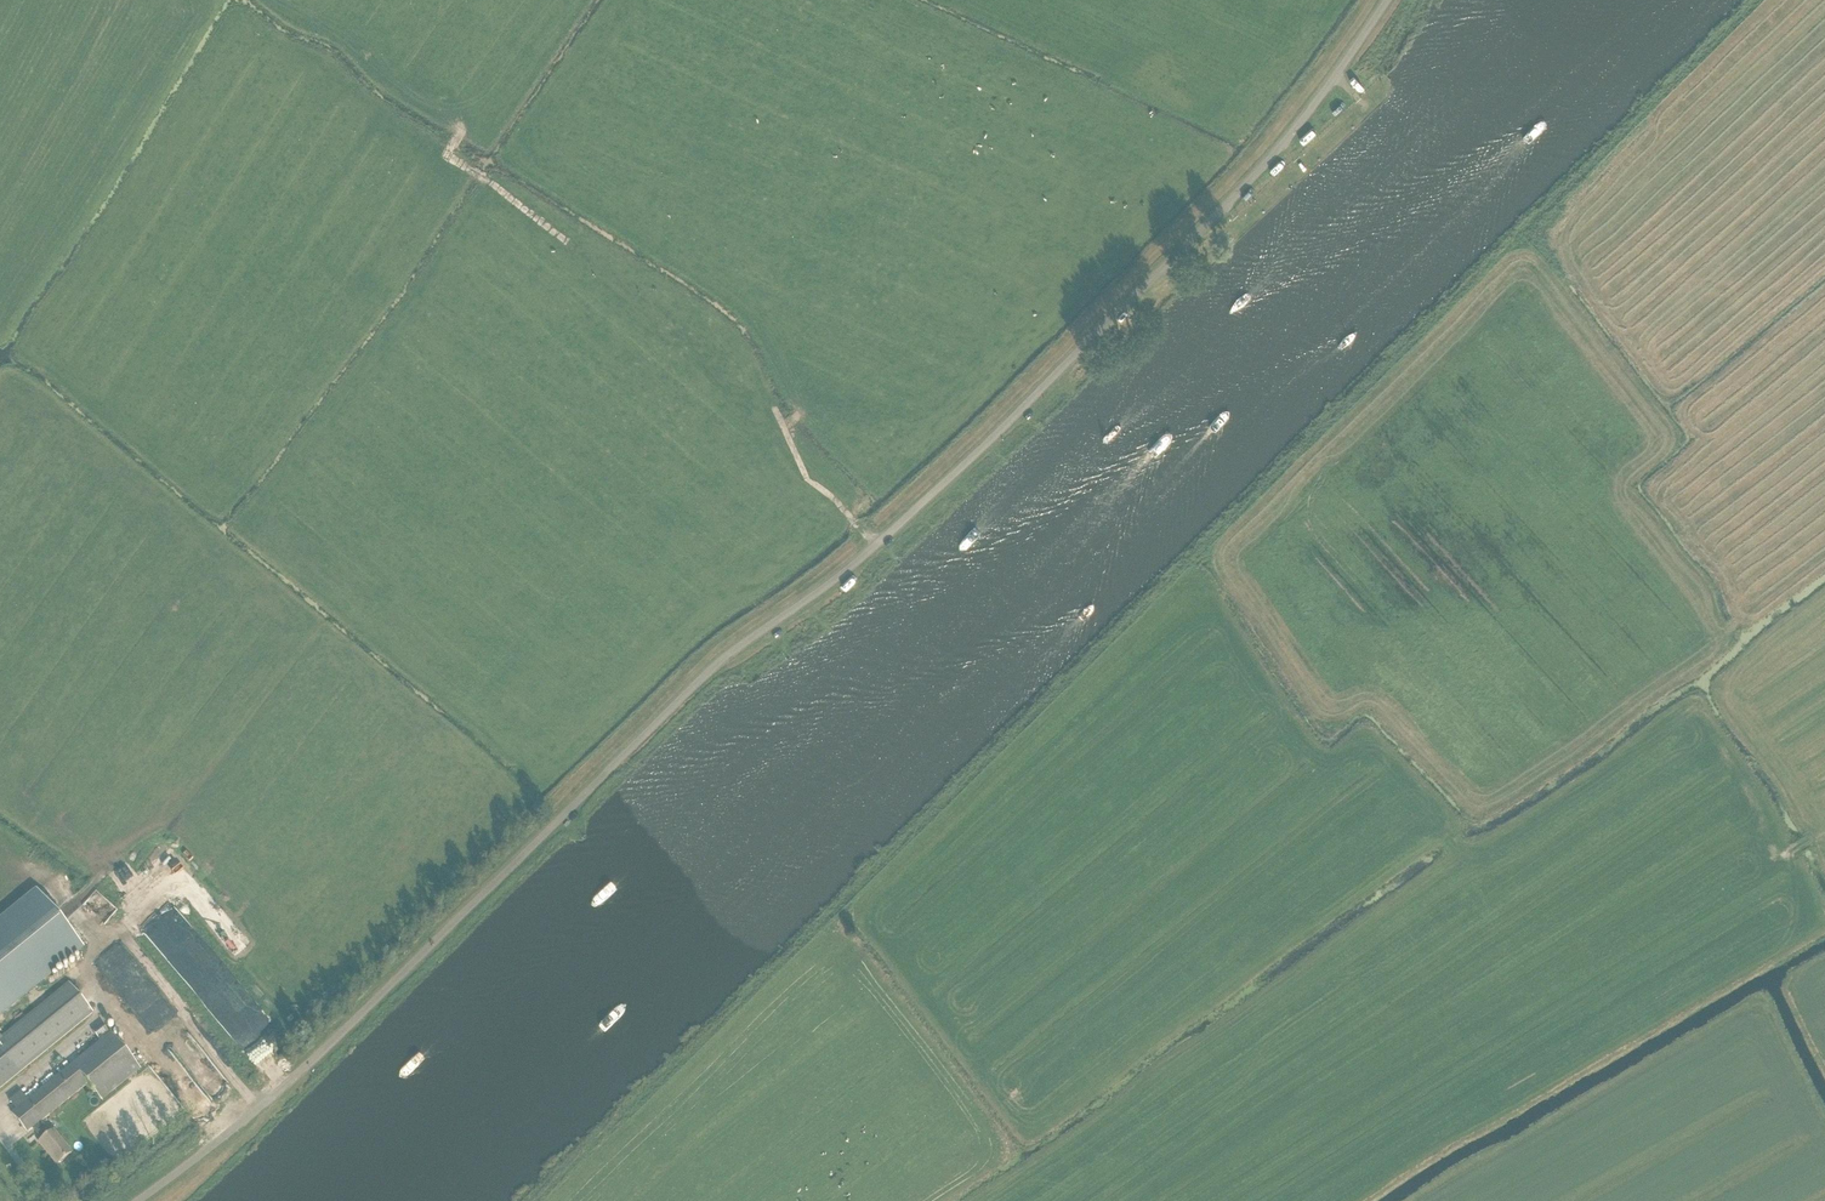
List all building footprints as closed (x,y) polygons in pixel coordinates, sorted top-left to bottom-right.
[(85,948),(37,889),(0,919),(0,1018),(85,948)] [(69,982),(2,1037),(0,1034),(0,1088),(94,1012),(69,982)] [(99,1039),(109,1032),(102,1023),(92,1031),(99,1039)] [(103,1100),(140,1069),(133,1061),(134,1061),(111,1033),(12,1113),(28,1132),(33,1128),(42,1140),(39,1142),(58,1165),(72,1153),(54,1130),(51,1133),(41,1121),(89,1083),(96,1091),(103,1100)] [(216,1101),(234,1088),(217,1065),(210,1070),(215,1075),(207,1081),(209,1085),(206,1087),(216,1101)]
